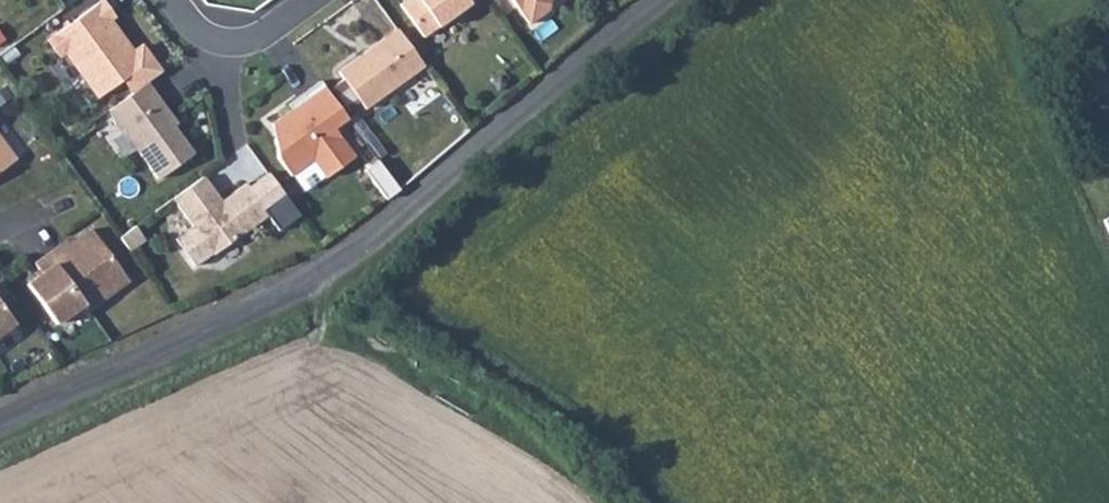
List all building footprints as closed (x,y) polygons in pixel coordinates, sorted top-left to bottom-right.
[(101,0),(47,39),(59,56),(65,52),(98,97),(142,65),(109,20),(114,17),(101,0)] [(399,5),(422,36),(472,0),(405,0),(399,5)] [(526,21),(546,7),(547,0),(510,0),(526,21)] [(423,66),(396,29),(337,72),(364,108),(423,66)] [(346,118),(319,81),(302,93),(306,98),(271,124),(279,135),(274,139),(277,157),(290,175),(312,160),(325,177),(354,156),(333,128),(346,118)] [(159,100),(146,82),(107,111),(157,179),(193,153),(155,102),(159,100)] [(15,159),(0,139),(0,170),(15,159)] [(214,191),(203,176),(172,199),(192,227),(177,239),(197,265),(268,214),(264,209),(284,193),(268,172),(247,186),(245,183),(218,203),(211,193),(214,191)] [(63,249),(60,244),(47,254),(83,303),(82,303),(86,309),(127,279),(90,229),(63,249)] [(41,273),(26,284),(54,324),(82,303),(83,303),(47,254),(34,264),(41,273)] [(0,305),(0,333),(14,323),(0,305)]
